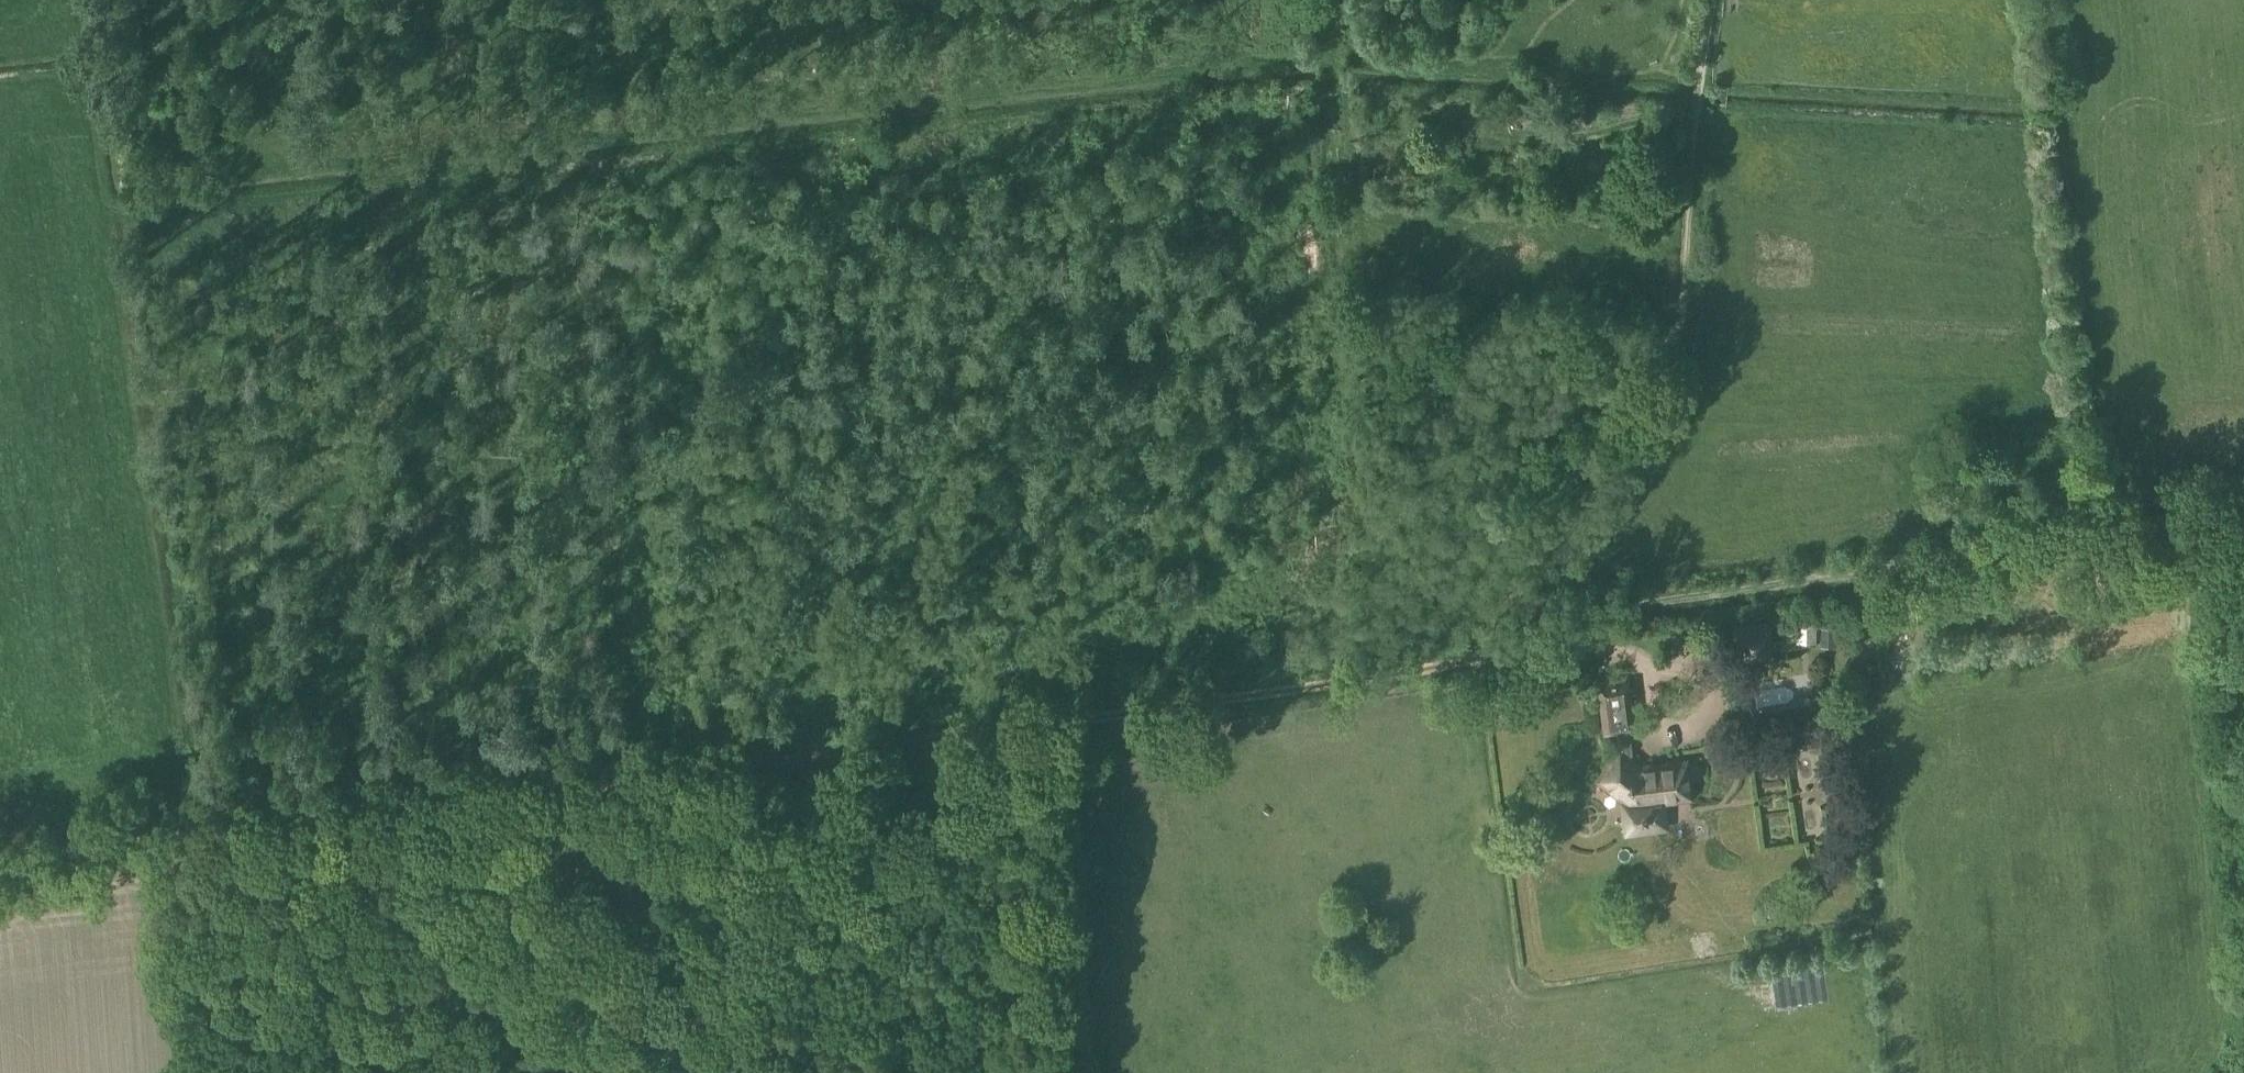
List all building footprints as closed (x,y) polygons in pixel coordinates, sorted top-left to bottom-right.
[(1730,630),(1735,659),(1766,654),(1761,625),(1730,630)] [(1821,647),(1833,647),(1833,630),(1821,630),(1821,647)] [(1599,781),(1625,801),(1623,804),(1627,833),(1654,829),(1651,802),(1690,797),(1685,762),(1647,767),(1644,771),(1628,759),(1633,753),(1630,729),(1633,729),(1627,684),(1600,687),(1605,732),(1616,731),(1619,754),(1599,781)] [(1791,688),(1783,703),(1797,711),(1805,696),(1791,688)] [(1868,921),(1858,923),(1860,934),(1870,933),(1868,921)]
